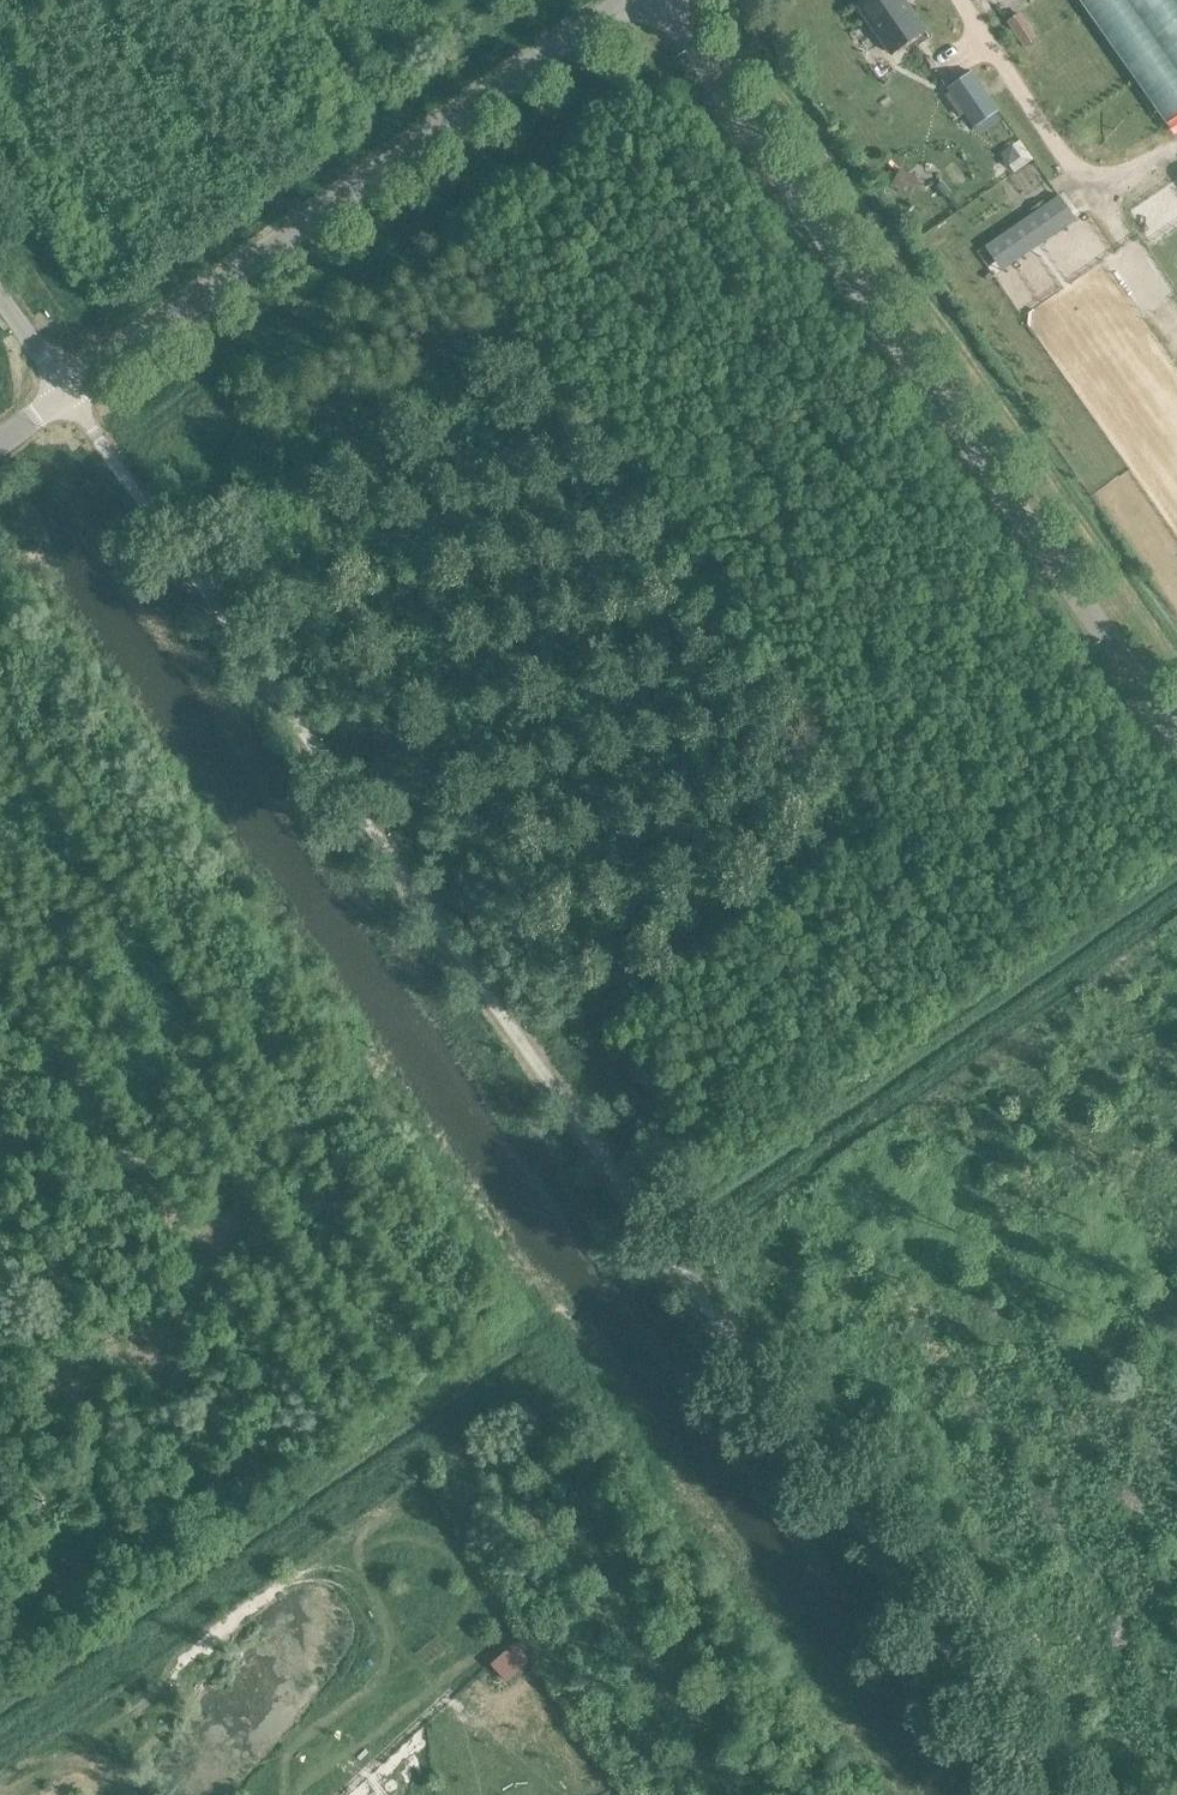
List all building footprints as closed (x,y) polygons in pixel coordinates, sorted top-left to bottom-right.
[(857,9),(890,56),(923,33),(900,0),(869,0),(857,9)] [(1165,122),(1176,113),(1176,0),(1078,0),(1165,122)] [(1020,13),(1007,22),(1024,47),(1037,39),(1020,13)] [(971,73),(948,89),(975,127),(998,111),(971,73)] [(1005,152),(1004,160),(1009,166),(1020,158),(1012,147),(1005,152)]
